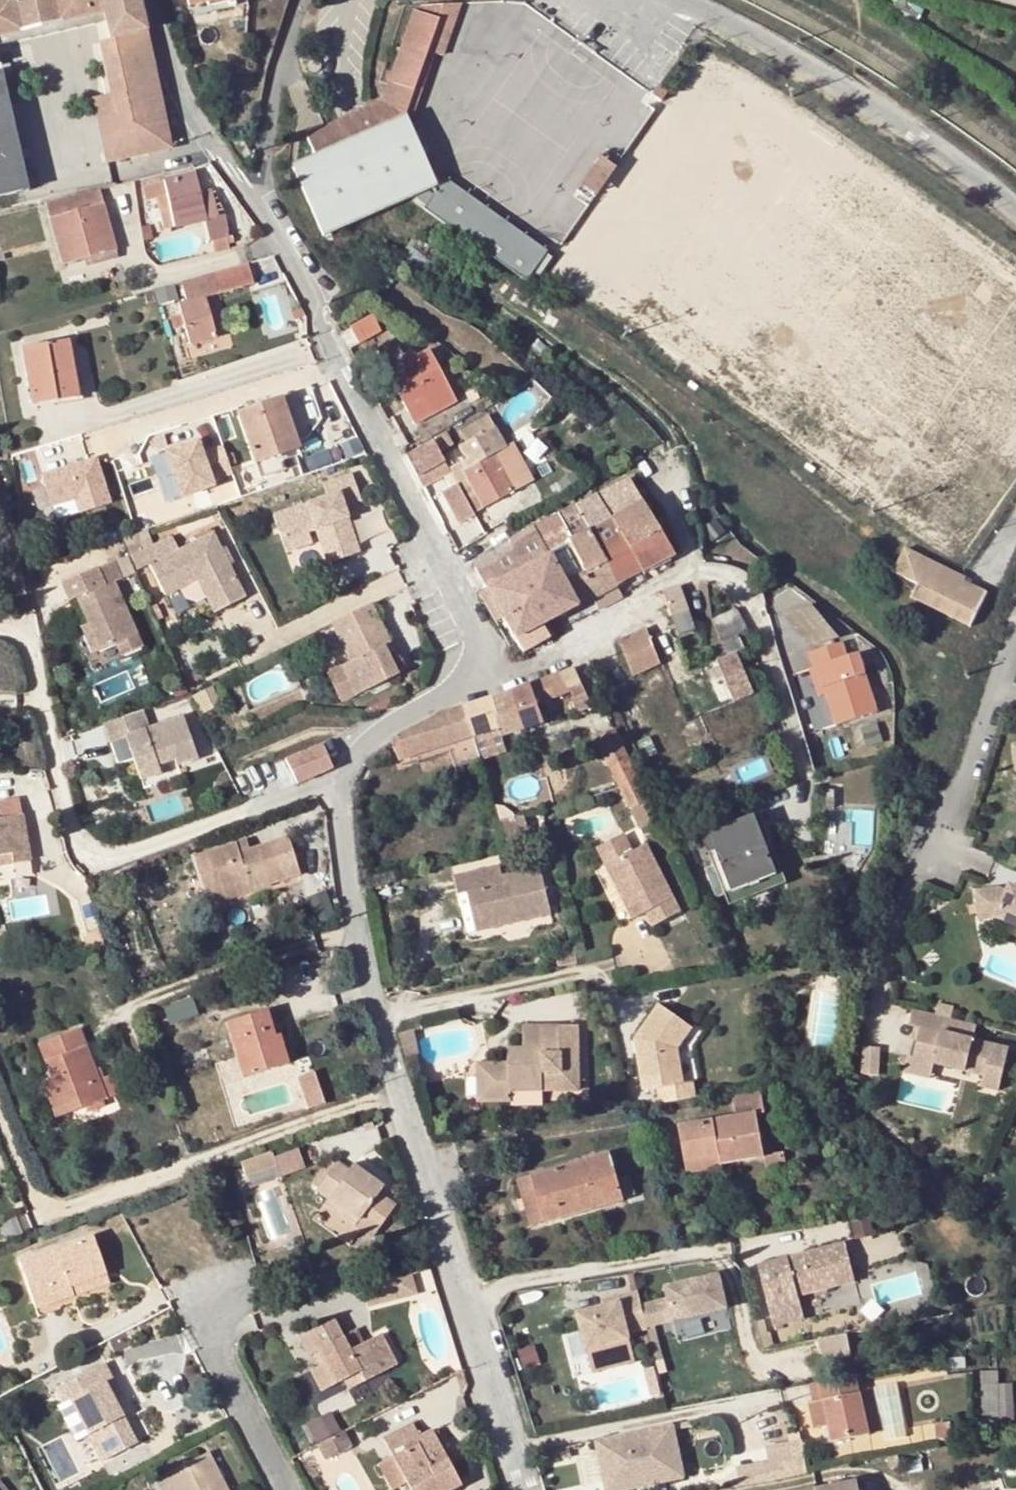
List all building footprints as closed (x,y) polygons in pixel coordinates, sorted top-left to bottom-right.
[(95,116),(105,160),(168,147),(137,13),(135,0),(0,0),(0,34),(102,12),(108,39),(96,42),(97,43),(108,94),(111,112),(95,116)] [(232,0),(209,0),(205,1),(207,11),(233,6),(232,0)] [(890,1),(883,11),(901,23),(913,31),(920,20),(890,1)] [(320,235),(393,203),(411,195),(422,190),(433,186),(406,126),(401,117),(436,19),(451,25),(459,2),(420,4),(417,13),(410,10),(384,82),(376,102),(302,133),(311,156),(289,164),(320,235)] [(97,43),(96,42),(108,39),(102,12),(0,34),(0,65),(97,43)] [(451,25),(436,19),(401,117),(406,126),(433,53),(440,55),(451,25)] [(650,94),(657,99),(665,89),(658,83),(650,94)] [(111,112),(108,94),(92,97),(95,116),(111,112)] [(241,139),(227,138),(240,158),(248,154),(241,139)] [(588,197),(615,158),(603,150),(575,188),(588,197)] [(190,165),(160,173),(161,178),(141,183),(145,200),(156,197),(159,212),(164,211),(167,223),(172,222),(173,226),(206,219),(213,251),(227,249),(218,207),(210,208),(206,181),(195,183),(190,165)] [(493,218),(441,182),(430,197),(424,205),(422,207),(524,278),(525,276),(528,272),(543,251),(528,242),(514,243),(497,232),(493,218)] [(112,249),(97,188),(43,201),(58,262),(112,249)] [(430,197),(422,190),(411,195),(424,205),(430,197)] [(528,242),(493,218),(497,232),(514,243),(528,242)] [(429,248),(416,239),(403,258),(415,267),(429,248)] [(251,284),(245,263),(178,280),(183,299),(176,301),(180,317),(170,319),(173,330),(183,328),(188,344),(213,337),(202,295),(251,284)] [(340,291),(335,282),(327,287),(332,296),(340,291)] [(152,291),(154,298),(168,294),(166,287),(152,291)] [(352,324),(359,343),(384,333),(376,315),(352,324)] [(66,339),(21,346),(31,403),(75,396),(66,339)] [(387,362),(390,369),(414,356),(410,350),(387,362)] [(426,350),(414,356),(390,369),(396,380),(390,383),(412,422),(431,412),(425,399),(446,386),(426,350)] [(512,377),(505,369),(495,379),(501,387),(512,377)] [(253,463),(279,453),(296,448),(279,395),(236,409),(253,463)] [(485,413),(456,428),(461,438),(490,423),(485,413)] [(461,453),(446,462),(452,474),(471,508),(523,482),(490,423),(461,438),(455,441),(461,453)] [(445,430),(435,434),(443,447),(452,443),(445,430)] [(236,485),(226,446),(207,451),(204,441),(151,454),(163,502),(236,485)] [(412,472),(432,461),(422,442),(402,453),(412,472)] [(284,468),(279,453),(253,463),(258,477),(284,468)] [(110,501),(95,456),(41,473),(50,504),(74,496),(79,511),(110,501)] [(434,460),(432,461),(412,472),(419,484),(440,473),(434,460)] [(314,523),(327,559),(358,549),(346,513),(340,515),(337,507),(343,505),(342,500),(357,495),(349,469),(321,479),(325,491),(272,510),(281,535),(306,526),(314,523)] [(568,469),(556,477),(562,486),(574,478),(568,469)] [(471,513),(449,472),(439,477),(461,519),(471,513)] [(626,477),(595,493),(604,508),(609,518),(639,570),(665,556),(671,553),(626,477)] [(346,513),(343,505),(337,507),(340,515),(346,513)] [(580,521),(585,530),(609,518),(604,508),(580,521)] [(564,542),(568,540),(554,514),(531,526),(573,604),(591,595),(564,542)] [(585,530),(614,583),(639,570),(609,518),(585,530)] [(310,539),(306,526),(281,535),(285,548),(310,539)] [(473,565),(485,587),(501,617),(512,636),(539,622),(573,604),(531,526),(518,533),(525,547),(514,552),(509,545),(473,565)] [(172,529),(142,544),(167,593),(198,577),(207,595),(215,611),(243,596),(210,527),(179,544),(172,529)] [(591,595),(614,583),(585,530),(568,540),(564,542),(591,595)] [(507,538),(509,545),(514,552),(525,547),(518,533),(507,538)] [(928,560),(904,547),(893,572),(914,584),(910,595),(955,619),(969,626),(986,594),(973,587),(968,596),(922,571),(928,560)] [(961,578),(928,560),(922,571),(968,596),(973,587),(960,580),(961,578)] [(94,567),(62,583),(71,601),(76,599),(87,624),(98,644),(101,651),(117,643),(137,633),(112,580),(104,584),(94,567)] [(678,586),(663,591),(668,606),(683,600),(678,586)] [(478,591),(494,621),(501,617),(485,587),(478,591)] [(344,696),(359,689),(361,692),(400,671),(390,651),(387,644),(395,640),(375,600),(335,619),(354,659),(332,670),(344,696)] [(683,600),(668,606),(672,619),(688,614),(683,600)] [(807,645),(836,636),(808,604),(780,614),(807,645)] [(721,641),(735,635),(744,631),(733,608),(710,619),(721,641)] [(693,628),(688,614),(672,619),(678,634),(693,628)] [(546,634),(539,622),(512,636),(518,648),(546,634)] [(98,644),(87,624),(81,627),(91,646),(98,644)] [(645,629),(618,641),(634,676),(661,663),(645,629)] [(143,645),(137,633),(117,643),(122,654),(143,645)] [(721,641),(728,654),(739,650),(741,649),(735,635),(721,641)] [(398,647),(395,640),(387,644),(390,651),(398,647)] [(698,645),(705,663),(718,659),(711,640),(698,645)] [(839,641),(811,651),(815,665),(826,693),(836,724),(876,710),(855,651),(844,655),(839,641)] [(94,655),(101,651),(98,644),(91,646),(94,655)] [(720,705),(756,695),(745,655),(709,665),(720,705)] [(826,693),(815,665),(808,668),(818,695),(826,693)] [(497,726),(500,734),(540,722),(534,704),(565,691),(580,685),(571,666),(528,684),(493,699),(489,696),(463,705),(472,734),(497,726)] [(590,706),(580,685),(565,691),(575,712),(590,706)] [(479,758),(472,734),(463,705),(446,710),(391,741),(396,759),(447,742),(453,765),(461,763),(479,758)] [(104,721),(111,740),(126,735),(133,755),(141,776),(159,770),(156,763),(175,757),(172,748),(193,741),(184,714),(150,725),(144,707),(104,721)] [(691,721),(677,727),(686,747),(700,741),(691,721)] [(278,790),(295,783),(330,766),(310,723),(275,739),(284,758),(274,763),(280,776),(273,779),(278,790)] [(504,751),(500,734),(497,726),(472,734),(479,758),(504,751)] [(596,738),(601,748),(610,767),(627,760),(613,730),(596,738)] [(126,735),(111,740),(117,760),(133,755),(126,735)] [(198,755),(193,741),(172,748),(175,757),(176,763),(198,755)] [(654,816),(627,760),(610,767),(635,819),(654,816)] [(461,763),(453,765),(457,780),(465,778),(461,763)] [(829,788),(837,791),(839,784),(832,781),(829,788)] [(837,791),(829,788),(826,798),(833,800),(837,791)] [(756,811),(751,814),(773,871),(731,888),(708,830),(699,833),(727,905),(783,882),(756,811)] [(751,814),(708,830),(731,888),(773,871),(751,814)] [(0,820),(0,865),(28,860),(21,816),(0,820)] [(655,819),(654,816),(635,819),(639,828),(655,819)] [(239,852),(237,844),(204,853),(216,893),(245,884),(247,889),(297,874),(286,838),(247,849),(239,852)] [(597,849),(604,862),(626,851),(620,838),(597,849)] [(245,842),(237,844),(239,852),(247,849),(245,842)] [(651,924),(678,911),(644,842),(626,851),(604,862),(631,917),(644,910),(651,924)] [(248,893),(247,889),(245,884),(216,893),(204,853),(200,855),(215,904),(248,893)] [(207,906),(215,904),(200,855),(192,857),(207,906)] [(457,875),(460,890),(469,889),(478,928),(552,913),(541,867),(504,874),(501,866),(457,875)] [(1005,890),(1013,894),(1015,887),(1008,883),(1005,890)] [(979,915),(996,916),(1015,925),(1015,887),(1013,894),(1005,890),(998,887),(974,888),(976,900),(968,902),(970,910),(978,909),(979,915)] [(478,929),(469,892),(459,894),(468,931),(478,929)] [(99,926),(87,930),(91,944),(104,941),(99,926)] [(573,949),(554,953),(557,965),(576,961),(573,949)] [(931,1011),(946,1014),(949,1003),(934,1000),(931,1011)] [(656,1086),(659,1102),(694,1096),(691,1080),(681,1082),(675,1047),(690,1025),(657,1003),(633,1037),(637,1040),(638,1051),(635,1052),(641,1088),(656,1086)] [(931,1011),(908,1005),(904,1022),(916,1025),(909,1055),(929,1059),(980,1069),(978,1079),(995,1084),(1004,1045),(968,1036),(972,1021),(947,1015),(931,1011)] [(265,1010),(225,1023),(236,1057),(246,1054),(252,1074),(287,1063),(281,1043),(276,1045),(273,1037),(265,1010)] [(579,1024),(523,1023),(523,1045),(509,1045),(508,1060),(484,1060),(484,1069),(483,1098),(511,1099),(511,1089),(541,1090),(577,1090),(579,1024)] [(63,1093),(70,1111),(103,1098),(76,1029),(39,1043),(52,1078),(59,1095),(63,1093)] [(863,1047),(864,1074),(881,1074),(881,1047),(863,1047)] [(246,1054),(236,1057),(243,1076),(252,1074),(246,1054)] [(926,1073),(929,1059),(909,1055),(903,1054),(901,1069),(926,1073)] [(483,1098),(484,1069),(476,1069),(475,1098),(483,1098)] [(317,1072),(302,1076),(311,1109),(326,1105),(317,1072)] [(59,1095),(52,1078),(42,1081),(56,1116),(70,1111),(63,1093),(59,1095)] [(718,1164),(763,1156),(755,1112),(762,1111),(757,1085),(730,1090),(734,1115),(678,1124),(685,1160),(716,1155),(718,1164)] [(511,1099),(511,1102),(542,1103),(541,1090),(511,1089),(511,1099)] [(273,1148),(242,1160),(247,1172),(277,1162),(273,1148)] [(607,1152),(531,1175),(539,1203),(545,1221),(621,1199),(621,1196),(632,1194),(627,1175),(615,1178),(607,1152)] [(782,1153),(763,1156),(766,1173),(785,1170),(782,1153)] [(686,1170),(718,1164),(716,1155),(685,1160),(686,1170)] [(349,1156),(342,1165),(349,1170),(353,1165),(355,1162),(349,1156)] [(277,1162),(247,1172),(251,1184),(281,1174),(277,1162)] [(349,1170),(342,1165),(337,1162),(317,1188),(329,1197),(342,1208),(337,1215),(352,1227),(361,1216),(377,1228),(392,1209),(376,1196),(383,1188),(353,1165),(349,1170)] [(531,1175),(518,1179),(526,1206),(539,1203),(531,1175)] [(323,1204),(337,1215),(342,1208),(329,1197),(323,1204)] [(368,1240),(377,1228),(361,1216),(352,1227),(358,1233),(368,1240)] [(846,1224),(822,1230),(826,1246),(850,1240),(846,1224)] [(92,1236),(19,1263),(35,1308),(74,1294),(71,1283),(104,1271),(92,1236)] [(845,1243),(757,1266),(773,1326),(803,1318),(798,1294),(854,1280),(845,1243)] [(426,1253),(414,1256),(417,1267),(430,1264),(426,1253)] [(412,1269),(362,1281),(367,1300),(416,1287),(412,1269)] [(71,1283),(74,1294),(108,1281),(104,1271),(71,1283)] [(666,1299),(639,1306),(645,1326),(724,1305),(716,1273),(663,1287),(666,1299)] [(639,1306),(636,1291),(616,1297),(617,1302),(601,1306),(575,1313),(585,1350),(628,1339),(626,1333),(645,1328),(645,1326),(639,1306)] [(600,1301),(601,1306),(617,1302),(616,1297),(600,1301)] [(307,1356),(313,1353),(318,1350),(324,1363),(319,1365),(310,1369),(321,1391),(342,1380),(360,1371),(364,1380),(378,1373),(363,1343),(349,1350),(343,1337),(333,1319),(297,1336),(307,1356)] [(357,1329),(343,1337),(349,1350),(363,1343),(357,1329)] [(845,1333),(819,1338),(822,1359),(849,1354),(845,1333)] [(380,1334),(363,1343),(378,1373),(395,1364),(380,1334)] [(318,1350),(313,1353),(319,1365),(324,1363),(318,1350)] [(965,1352),(950,1354),(951,1368),(965,1366),(965,1352)] [(137,1441),(115,1399),(110,1389),(117,1385),(105,1362),(54,1389),(62,1405),(70,1400),(101,1459),(137,1441)] [(347,1389),(364,1380),(360,1371),(342,1380),(347,1389)] [(997,1383),(975,1383),(975,1424),(997,1423),(997,1383)] [(122,1395),(117,1385),(110,1389),(115,1399),(122,1395)] [(864,1414),(877,1412),(872,1388),(808,1402),(813,1427),(825,1425),(828,1441),(868,1433),(864,1414)] [(808,1402),(792,1406),(797,1431),(813,1427),(808,1402)] [(881,1431),(877,1412),(864,1414),(868,1433),(881,1431)] [(951,1436),(949,1422),(934,1423),(935,1438),(951,1436)] [(393,1456),(407,1482),(412,1489),(452,1489),(461,1485),(431,1429),(419,1436),(411,1423),(383,1438),(393,1456)] [(344,1432),(327,1441),(335,1455),(352,1447),(344,1432)] [(622,1472),(651,1468),(653,1468),(649,1437),(625,1440),(626,1445),(590,1450),(594,1476),(622,1472)] [(327,1441),(319,1445),(326,1460),(335,1455),(327,1441)] [(767,1448),(771,1464),(798,1459),(794,1443),(767,1448)] [(164,1475),(171,1489),(227,1489),(208,1453),(164,1475)] [(407,1482),(393,1456),(377,1464),(391,1489),(407,1482)] [(801,1471),(798,1459),(771,1464),(774,1475),(801,1471)] [(653,1480),(651,1468),(622,1472),(624,1484),(653,1480)] [(164,1475),(155,1480),(160,1489),(171,1489),(164,1475)] [(877,1477),(813,1489),(879,1489),(877,1477)]
